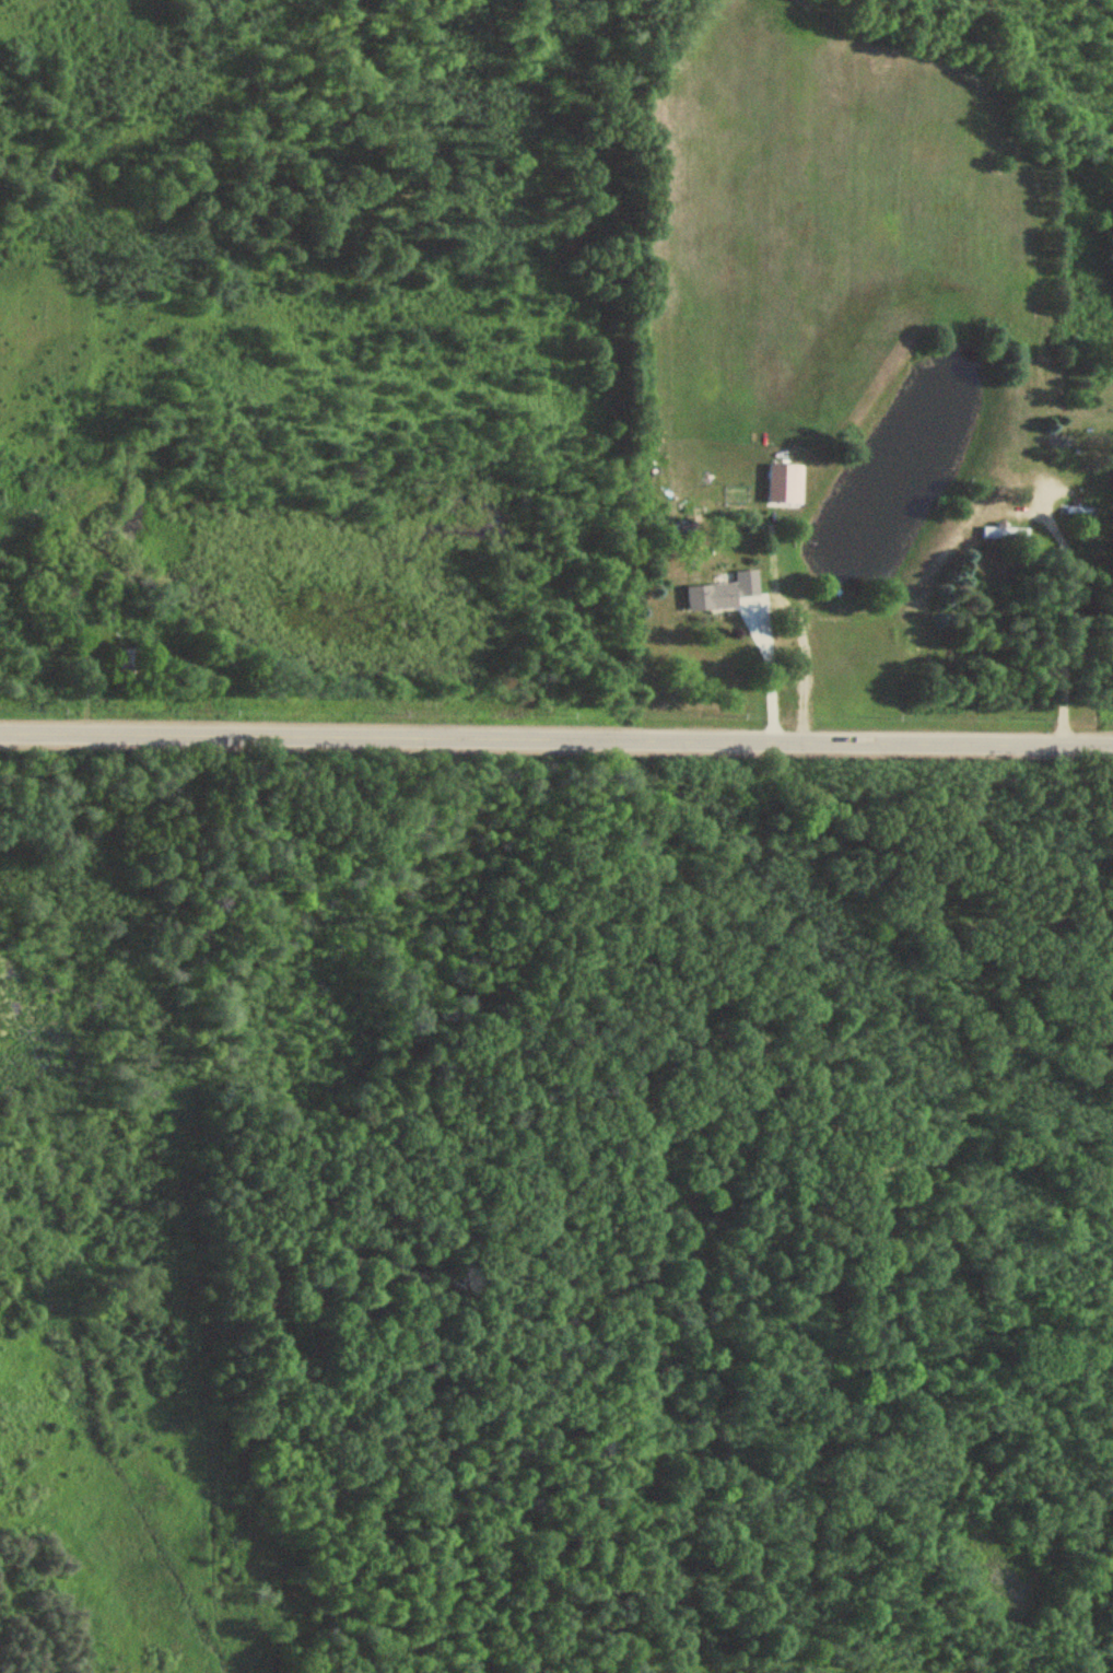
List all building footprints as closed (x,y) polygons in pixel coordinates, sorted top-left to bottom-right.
[(1061,501),(1060,514),(1085,515),(1086,503),(1061,501)] [(1023,525),(981,526),(982,538),(1024,537),(1023,525)] [(735,597),(757,596),(757,570),(735,571),(735,583),(684,586),(685,611),(735,609),(735,597)] [(135,650),(110,650),(110,674),(135,674),(135,650)]
